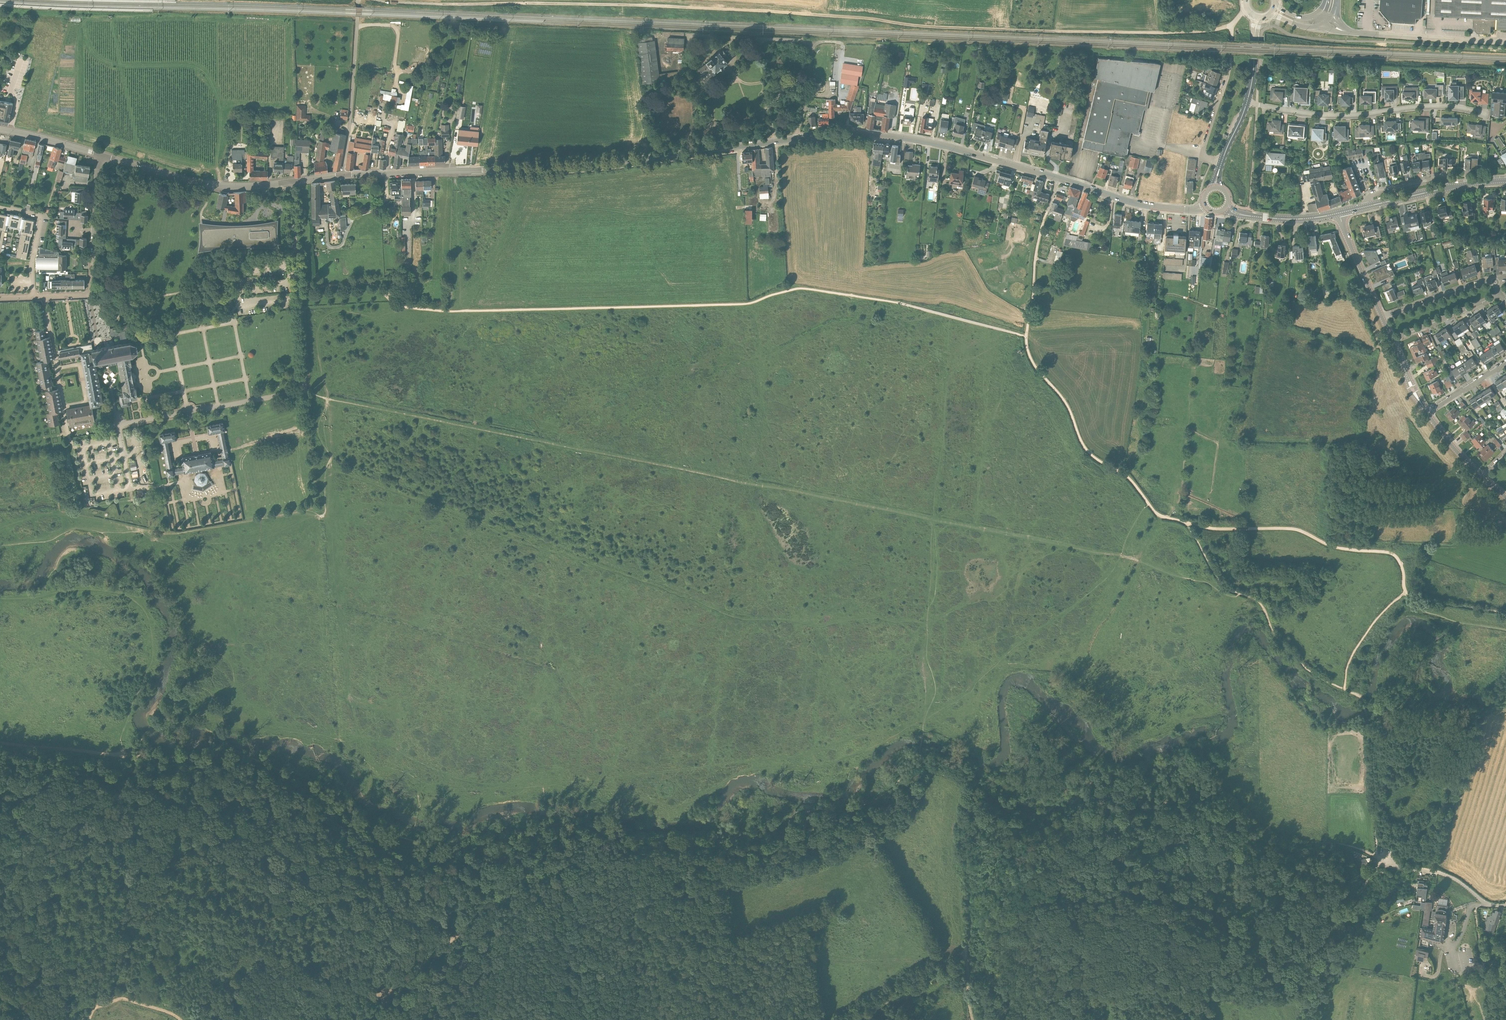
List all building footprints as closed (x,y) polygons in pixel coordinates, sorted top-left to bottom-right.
[(1380,0),(1380,5),(1380,10),(1379,11),(1381,11),(1381,12),(1384,16),(1388,20),(1389,20),(1389,22),(1390,22),(1394,22),(1395,22),(1400,23),(1405,23),(1410,23),(1411,23),(1416,24),(1416,18),(1421,19),(1423,0),(1380,0)] [(1435,15),(1474,17),(1473,29),(1475,29),(1475,30),(1476,31),(1478,33),(1479,33),(1491,33),(1491,25),(1496,26),(1496,28),(1505,28),(1505,0),(1436,0),(1435,15)] [(668,37),(667,50),(684,50),(685,38),(668,37)] [(660,80),(656,40),(638,41),(642,82),(660,80)] [(728,63),(729,62),(730,62),(730,61),(730,60),(730,59),(735,55),(727,45),(723,49),(723,50),(720,52),(715,56),(712,58),(712,57),(707,61),(708,62),(699,69),(703,74),(700,76),(705,82),(717,74),(716,72),(720,69),(722,71),(726,69),(724,66),(728,63)] [(1082,148),(1101,152),(1120,156),(1119,158),(1125,160),(1126,157),(1125,157),(1126,154),(1127,154),(1128,148),(1127,148),(1131,132),(1138,134),(1139,133),(1135,132),(1142,104),(1145,105),(1148,90),(1154,91),(1160,64),(1155,62),(1098,58),(1093,78),(1097,79),(1082,148)] [(1189,69),(1197,72),(1203,74),(1206,63),(1191,62),(1189,69),(1190,69),(1189,69)] [(852,85),(846,101),(853,101),(859,86),(857,85),(858,77),(861,77),(863,67),(843,63),(840,83),(852,85)] [(426,75),(427,67),(417,66),(416,75),(426,75)] [(1189,78),(1189,77),(1194,79),(1197,72),(1189,69),(1187,77),(1189,78)] [(1210,69),(1207,75),(1218,79),(1220,73),(1210,69)] [(1218,79),(1207,75),(1206,75),(1204,81),(1216,85),(1218,79)] [(1206,95),(1213,98),(1217,87),(1201,82),(1200,87),(1207,90),(1206,95)] [(1450,92),(1450,97),(1451,97),(1451,99),(1454,99),(1464,99),(1464,86),(1456,86),(1456,83),(1451,83),(1451,86),(1450,86),(1450,87),(1449,87),(1449,92),(1450,92)] [(1300,103),(1309,104),(1310,92),(1307,92),(1307,89),(1299,88),(1299,87),(1298,86),(1297,85),(1295,85),(1294,86),(1293,88),(1293,95),(1295,96),(1295,97),(1294,98),(1294,100),(1295,101),(1297,101),(1298,100),(1300,100),(1300,103)] [(1394,97),(1397,97),(1397,86),(1382,87),(1382,97),(1385,97),(1385,101),(1387,101),(1387,102),(1390,102),(1390,101),(1394,101),(1394,97)] [(1272,87),(1271,91),(1271,95),(1274,95),(1274,100),(1282,100),(1283,94),(1286,94),(1286,88),(1272,87)] [(1404,92),(1403,92),(1403,98),(1414,98),(1414,97),(1418,97),(1418,88),(1404,88),(1404,92)] [(1441,96),(1441,90),(1436,90),(1436,89),(1432,89),(1432,88),(1429,88),(1429,89),(1425,89),(1425,97),(1429,97),(1429,98),(1432,98),(1432,97),(1436,97),(1436,96),(1441,96)] [(1470,89),(1470,91),(1470,93),(1470,95),(1470,96),(1472,96),(1472,100),(1474,100),(1474,101),(1478,101),(1478,100),(1479,101),(1479,103),(1487,104),(1488,103),(1488,101),(1488,99),(1488,97),(1487,93),(1481,93),(1481,91),(1477,91),(1477,89),(1470,89)] [(1316,90),(1315,96),(1315,102),(1318,102),(1318,104),(1322,104),(1322,103),(1324,104),(1328,105),(1329,103),(1332,103),(1333,91),(1328,91),(1328,95),(1320,94),(1320,90),(1316,90)] [(1361,96),(1361,97),(1360,97),(1360,101),(1361,101),(1360,103),(1371,103),(1371,100),(1376,100),(1376,92),(1364,91),(1364,96),(1361,96)] [(1504,116),(1505,102),(1505,93),(1492,91),(1490,114),(1494,115),(1504,116)] [(1342,96),(1342,97),(1338,97),(1338,104),(1341,104),(1343,104),(1343,105),(1348,106),(1348,104),(1353,104),(1353,97),(1350,97),(1350,96),(1349,96),(1349,95),(1343,95),(1343,96),(1342,96)] [(1194,111),(1202,113),(1203,109),(1202,108),(1203,106),(1206,107),(1208,102),(1197,99),(1192,98),(1191,102),(1195,104),(1196,104),(1194,111)] [(829,100),(829,117),(830,117),(830,118),(833,118),(833,117),(834,117),(834,110),(837,110),(837,104),(835,104),(835,100),(829,100)] [(11,112),(13,103),(5,101),(5,102),(0,101),(0,124),(1,122),(8,124),(10,117),(10,116),(11,112)] [(845,104),(837,104),(837,110),(850,110),(853,101),(846,101),(845,101),(845,104)] [(868,113),(869,114),(867,128),(873,129),(875,115),(874,115),(874,114),(875,108),(875,104),(876,102),(870,101),(868,113)] [(884,117),(889,118),(890,117),(894,117),(896,105),(886,104),(885,106),(875,104),(875,108),(885,110),(884,116),(884,117)] [(306,105),(297,105),(296,120),(310,121),(310,115),(306,115),(306,105)] [(1033,117),(1035,108),(1029,106),(1027,116),(1033,117)] [(1068,138),(1074,140),(1079,113),(1073,112),(1068,138)] [(823,114),(823,119),(819,119),(820,125),(829,124),(829,119),(828,119),(828,116),(828,114),(823,114)] [(1039,129),(1041,129),(1043,129),(1043,126),(1045,116),(1037,114),(1036,118),(1041,119),(1039,129)] [(815,116),(809,117),(809,121),(807,121),(808,126),(812,125),(815,125),(816,125),(815,116)] [(884,117),(881,131),(887,132),(889,118),(884,117)] [(941,117),(939,131),(947,132),(949,118),(941,117)] [(1413,122),(1410,122),(1410,127),(1413,127),(1412,129),(1419,129),(1419,131),(1428,131),(1428,118),(1420,118),(1419,120),(1413,120),(1413,122)] [(1274,133),(1283,134),(1283,126),(1280,126),(1280,121),(1279,121),(1279,120),(1275,120),(1273,120),(1273,123),(1270,123),(1270,124),(1268,124),(1268,128),(1270,128),(1269,130),(1274,130),(1274,133)] [(399,147),(399,146),(399,145),(400,145),(405,122),(399,121),(394,146),(389,145),(388,153),(395,155),(397,147),(399,147)] [(1385,125),(1382,125),(1382,131),(1392,131),(1392,132),(1401,132),(1401,123),(1396,123),(1396,121),(1391,121),(1391,122),(1389,122),(1389,121),(1385,121),(1385,125)] [(984,128),(985,128),(985,125),(974,122),(972,129),(975,130),(974,133),(975,133),(973,137),(978,139),(978,138),(982,139),(984,128)] [(1304,139),(1305,130),(1306,125),(1296,124),(1290,123),(1289,136),(1298,137),(1298,139),(1304,139)] [(952,133),(956,134),(962,136),(964,129),(963,129),(964,126),(956,124),(955,127),(954,126),(952,133)] [(1477,125),(1468,124),(1467,132),(1468,132),(1476,133),(1475,137),(1482,138),(1482,134),(1485,134),(1486,126),(1482,126),(1482,125),(1477,124),(1477,125)] [(1370,126),(1370,125),(1367,125),(1365,125),(1363,125),(1361,125),(1359,125),(1359,127),(1356,128),(1356,137),(1374,137),(1373,126),(1370,126)] [(1313,134),(1312,139),(1327,140),(1327,133),(1326,133),(1326,127),(1316,126),(1315,129),(1313,128),(1313,130),(1311,130),(1311,134),(1313,134)] [(1348,141),(1348,130),(1345,130),(1345,126),(1335,126),(1335,132),(1333,131),(1333,136),(1334,136),(1334,137),(1338,137),(1338,140),(1348,141)] [(471,127),(471,131),(459,129),(458,134),(457,143),(470,144),(478,145),(479,128),(471,127)] [(984,140),(989,142),(990,138),(991,139),(993,130),(985,128),(984,128),(982,139),(984,140)] [(1036,137),(1036,139),(1026,137),(1023,151),(1024,151),(1024,152),(1027,153),(1027,152),(1028,152),(1028,151),(1044,154),(1043,155),(1044,155),(1046,141),(1048,131),(1043,129),(1041,129),(1040,138),(1036,137)] [(331,144),(330,144),(328,149),(333,151),(337,151),(343,153),(346,135),(334,132),(331,144)] [(998,133),(995,145),(998,146),(998,144),(1005,146),(1008,137),(1009,134),(1004,133),(1004,136),(1002,135),(1002,134),(998,133)] [(376,152),(378,152),(379,144),(380,139),(377,138),(377,137),(375,137),(373,137),(372,143),(372,145),(371,152),(371,154),(370,159),(375,160),(376,152)] [(1008,137),(1005,146),(1012,148),(1011,150),(1015,151),(1018,139),(1014,137),(1014,139),(1008,137)] [(1496,139),(1502,148),(1505,146),(1499,137),(1496,139)] [(36,141),(25,139),(24,149),(35,152),(36,141)] [(442,139),(435,139),(435,144),(434,144),(434,151),(435,164),(445,164),(445,156),(442,156),(442,139)] [(21,142),(11,140),(7,154),(15,156),(16,153),(12,152),(13,147),(19,149),(21,142)] [(310,140),(296,140),(295,150),(299,150),(309,150),(310,140)] [(323,160),(326,141),(325,141),(320,140),(319,140),(317,160),(323,160)] [(349,145),(346,169),(352,169),(353,169),(355,153),(354,153),(355,151),(354,145),(355,142),(349,142),(349,145)] [(371,152),(372,145),(355,142),(354,145),(355,151),(365,152),(370,153),(371,154),(371,152)] [(1051,152),(1051,156),(1059,158),(1060,157),(1070,159),(1073,146),(1052,142),(1049,152),(1051,152)] [(881,159),(883,144),(874,143),(873,151),(874,151),(873,161),(874,161),(874,165),(880,165),(881,159)] [(886,144),(883,144),(881,159),(885,159),(886,153),(889,153),(891,154),(890,162),(898,163),(899,164),(900,154),(897,154),(898,145),(889,144),(889,143),(887,143),(886,144)] [(54,146),(49,166),(54,167),(56,161),(58,161),(61,149),(54,146)] [(393,168),(399,168),(400,156),(402,156),(403,147),(402,147),(399,146),(399,147),(397,147),(395,155),(393,168)] [(280,161),(280,162),(283,162),(284,147),(272,147),(271,159),(274,159),(274,157),(279,157),(279,161),(280,161)] [(762,164),(762,176),(771,176),(771,172),(774,172),(772,147),(766,148),(765,148),(765,149),(764,149),(765,152),(766,152),(767,164),(762,164)] [(1363,148),(1351,149),(1347,150),(1344,150),(1348,159),(1364,156),(1363,154),(1373,153),(1372,147),(1363,148)] [(759,177),(762,177),(761,164),(759,164),(758,149),(752,149),(752,151),(753,161),(753,170),(754,177),(759,177)] [(232,150),(232,159),(236,159),(236,164),(233,164),(233,171),(242,171),(242,158),(247,158),(247,151),(245,151),(245,150),(232,150)] [(409,158),(407,165),(419,165),(419,156),(413,156),(413,151),(410,150),(409,158)] [(249,170),(249,179),(268,179),(268,170),(253,170),(253,158),(267,158),(268,153),(247,151),(247,158),(247,168),(247,170),(249,170)] [(339,170),(343,153),(337,151),(334,171),(339,170)] [(1267,151),(1266,163),(1285,164),(1286,153),(1267,151)] [(1429,169),(1430,169),(1429,159),(1426,159),(1426,151),(1422,152),(1422,153),(1423,160),(1424,170),(1427,169),(1428,170),(1429,170),(1429,169)] [(358,169),(368,169),(370,159),(371,154),(370,153),(365,152),(363,165),(359,165),(358,169)] [(1377,177),(1386,175),(1383,162),(1380,162),(1378,153),(1373,154),(1377,177)] [(1413,161),(1412,161),(1414,171),(1415,171),(1417,171),(1417,170),(1421,170),(1420,160),(1423,160),(1422,153),(1416,154),(1416,158),(1413,159),(1413,161)] [(1132,157),(1132,155),(1127,154),(1126,154),(1125,157),(1126,157),(1125,160),(1124,165),(1137,168),(1139,158),(1132,157)] [(1405,161),(1401,162),(1403,172),(1404,174),(1408,173),(1408,171),(1407,169),(1410,169),(1407,155),(1404,156),(1405,160),(1405,161)] [(67,158),(66,163),(63,171),(72,173),(71,175),(75,176),(75,180),(87,182),(88,175),(89,175),(90,167),(76,164),(77,158),(68,156),(67,158)] [(283,163),(283,171),(290,171),(291,161),(293,161),(294,156),(287,156),(287,163),(283,163)] [(1476,168),(1476,169),(1476,165),(1478,165),(1478,156),(1467,156),(1467,159),(1465,159),(1465,162),(1464,168),(1469,169),(1469,168),(1470,169),(1470,168),(1476,168)] [(1452,166),(1452,159),(1448,159),(1448,158),(1444,157),(1444,159),(1439,159),(1439,166),(1443,166),(1443,168),(1448,168),(1448,166),(1452,166)] [(1187,187),(1186,193),(1192,193),(1193,182),(1187,181),(1187,177),(1192,178),(1195,159),(1188,158),(1185,178),(1185,187),(1187,187)] [(1097,174),(1105,177),(1110,160),(1106,159),(1104,166),(1105,166),(1104,169),(1100,167),(1097,174)] [(1144,170),(1150,171),(1151,171),(1153,162),(1147,160),(1144,170)] [(328,172),(327,164),(326,161),(314,163),(315,173),(327,172),(328,172)] [(274,172),(278,172),(283,172),(283,171),(283,163),(283,162),(280,162),(274,162),(274,172)] [(1396,162),(1389,163),(1391,174),(1395,174),(1395,175),(1397,174),(1397,173),(1398,173),(1397,165),(1396,162)] [(907,171),(906,178),(915,179),(916,174),(919,175),(920,165),(915,164),(915,166),(908,165),(907,171)] [(937,167),(930,166),(929,180),(938,181),(939,169),(937,169),(937,167)] [(1112,170),(1109,183),(1116,184),(1118,177),(1121,178),(1124,168),(1119,166),(1118,171),(1112,170)] [(1311,180),(1316,201),(1317,203),(1308,205),(1310,212),(1319,211),(1331,207),(1329,200),(1327,193),(1324,194),(1320,180),(1324,179),(1324,178),(1333,177),(1332,173),(1335,172),(1334,169),(1331,170),(1330,166),(1308,170),(1309,174),(1303,175),(1304,181),(1311,180)] [(1349,189),(1352,198),(1353,197),(1361,193),(1351,166),(1342,168),(1349,189)] [(951,172),(950,183),(962,185),(963,176),(964,171),(960,170),(959,173),(951,172)] [(1006,184),(1009,185),(1011,179),(1010,178),(1011,174),(996,170),(995,180),(997,181),(1006,183),(1006,184)] [(1033,178),(1022,175),(1021,180),(1024,181),(1023,184),(1030,186),(1031,183),(1032,184),(1033,178)] [(1126,176),(1123,186),(1128,187),(1131,187),(1132,185),(1132,184),(1133,177),(1126,176)] [(987,189),(989,183),(985,182),(985,181),(983,180),(983,178),(979,177),(978,178),(974,177),(971,189),(985,193),(987,189)] [(410,214),(411,179),(401,179),(401,183),(401,188),(401,200),(401,205),(401,214),(410,214)] [(1037,179),(1033,191),(1032,190),(1031,195),(1032,196),(1047,201),(1049,194),(1040,191),(1043,181),(1037,179)] [(423,181),(423,193),(423,190),(430,190),(430,189),(431,189),(431,180),(423,181)] [(338,203),(335,182),(335,181),(326,182),(328,190),(329,190),(330,202),(330,204),(319,204),(319,203),(319,185),(321,185),(321,182),(311,183),(312,225),(317,225),(320,225),(320,218),(341,216),(339,203),(338,203)] [(390,190),(391,190),(391,195),(395,195),(395,200),(401,200),(401,183),(397,183),(397,182),(394,182),(393,182),(392,182),(391,182),(390,182),(390,190)] [(355,183),(341,184),(341,193),(349,193),(349,196),(356,195),(355,183)] [(769,193),(768,185),(765,185),(765,184),(763,184),(764,186),(760,186),(760,193),(769,193)] [(1078,196),(1080,190),(1070,187),(1068,193),(1071,194),(1078,196)] [(75,192),(75,202),(85,202),(86,188),(71,188),(71,191),(75,192)] [(1343,202),(1352,198),(1349,189),(1343,192),(1342,190),(1339,192),(1339,193),(1339,192),(1342,203),(1343,202)] [(243,213),(243,207),(243,202),(246,202),(246,191),(234,192),(235,206),(226,205),(228,195),(226,195),(220,193),(219,193),(219,194),(216,207),(217,207),(228,209),(227,212),(236,213),(243,213)] [(1088,193),(1084,191),(1077,207),(1075,206),(1074,206),(1073,207),(1067,206),(1064,215),(1071,218),(1072,215),(1071,215),(1072,211),(1072,210),(1079,213),(1081,209),(1082,210),(1087,198),(1086,198),(1088,193)] [(1329,200),(1331,207),(1342,203),(1339,192),(1339,193),(1334,195),(1335,197),(1329,200)] [(1067,205),(1067,206),(1073,207),(1074,206),(1075,206),(1078,196),(1071,194),(1069,200),(1067,205)] [(992,196),(991,207),(993,207),(993,205),(998,206),(999,197),(992,196)] [(1085,216),(1092,200),(1087,198),(1082,210),(1081,209),(1079,213),(1072,210),(1072,211),(1071,215),(1072,215),(1083,220),(1085,216)] [(1495,199),(1494,199),(1484,198),(1484,202),(1483,213),(1488,214),(1489,211),(1493,211),(1493,204),(1494,204),(1495,199)] [(1473,213),(1471,201),(1464,202),(1464,206),(1463,206),(1464,213),(1465,216),(1473,214),(1473,219),(1477,219),(1478,213),(1473,213)] [(1052,202),(1049,211),(1056,214),(1054,220),(1060,222),(1062,216),(1064,209),(1058,207),(1058,204),(1052,202)] [(1446,206),(1439,207),(1441,219),(1445,218),(1452,217),(1451,211),(1447,211),(1446,206)] [(60,211),(60,219),(64,219),(64,215),(68,216),(68,219),(77,219),(78,212),(74,212),(75,209),(64,208),(64,211),(60,211)] [(87,215),(86,210),(81,211),(82,212),(78,212),(77,219),(82,220),(82,221),(87,222),(88,215),(87,215)] [(1429,225),(1432,224),(1431,220),(1429,211),(1425,211),(1425,210),(1421,211),(1423,221),(1424,227),(1429,226),(1429,225)] [(26,259),(31,233),(33,233),(33,229),(32,229),(34,221),(33,220),(24,218),(24,220),(22,219),(22,216),(10,214),(10,217),(7,216),(8,215),(0,214),(0,254),(4,254),(4,253),(1,252),(3,244),(6,245),(6,241),(4,241),(5,233),(8,233),(9,230),(6,230),(7,225),(22,228),(21,233),(18,233),(18,235),(20,236),(19,244),(16,243),(15,246),(18,247),(16,255),(13,255),(13,256),(26,259)] [(1122,214),(1114,214),(1113,224),(1121,225),(1121,219),(1121,218),(1122,214)] [(1401,217),(1402,225),(1404,232),(1410,230),(1409,227),(1411,227),(1411,226),(1419,224),(1417,219),(1416,214),(1416,215),(1414,216),(1414,215),(1412,216),(1408,217),(1407,214),(1405,215),(1405,214),(1404,214),(1404,216),(1401,217)] [(1204,228),(1203,239),(1202,239),(1202,248),(1204,248),(1204,240),(1209,240),(1210,232),(1211,232),(1212,217),(1205,217),(1204,228)] [(1396,229),(1399,228),(1396,217),(1389,218),(1390,225),(1387,225),(1389,233),(1394,232),(1393,230),(1396,230),(1396,229)] [(56,234),(59,234),(59,238),(66,238),(67,229),(63,229),(63,224),(67,225),(67,221),(60,220),(60,224),(57,224),(56,234)] [(1123,229),(1124,229),(1124,230),(1131,231),(1132,220),(1126,220),(1125,223),(1124,223),(1123,228),(1123,229)] [(1133,231),(1139,232),(1140,221),(1132,220),(1131,231),(1131,233),(1133,234),(1133,231)] [(1083,222),(1081,227),(1079,234),(1084,236),(1088,224),(1083,222)] [(1147,223),(1146,236),(1150,236),(1154,236),(1155,224),(1154,223),(1150,222),(1150,223),(1147,223)] [(1153,250),(1157,251),(1158,244),(1160,244),(1162,224),(1159,224),(1159,223),(1155,223),(1155,224),(1154,236),(1153,244),(1153,250)] [(1362,230),(1364,235),(1364,238),(1376,235),(1377,237),(1381,236),(1378,226),(1374,227),(1373,224),(1364,226),(1365,230),(1362,230)] [(277,240),(276,229),(276,228),(275,227),(275,226),(274,226),(273,226),(273,225),(272,225),(271,225),(206,229),(205,229),(204,229),(203,230),(202,231),(202,232),(201,233),(202,243),(202,244),(203,245),(203,246),(204,247),(205,247),(206,247),(273,244),(274,244),(275,243),(276,243),(276,242),(276,241),(277,240)] [(1220,230),(1217,229),(1215,238),(1223,239),(1224,231),(1220,231),(1220,230)] [(1064,246),(1072,247),(1091,251),(1092,243),(1084,241),(1082,241),(1077,240),(1077,236),(1070,234),(1070,232),(1067,232),(1066,234),(1064,246)] [(1252,234),(1240,232),(1239,241),(1249,243),(1248,244),(1252,244),(1253,238),(1251,238),(1252,234)] [(1335,232),(1321,235),(1322,240),(1331,238),(1334,245),(1333,246),(1334,249),(1333,250),(1338,260),(1344,257),(1341,252),(1342,252),(1340,249),(1335,237),(1336,237),(1335,232)] [(1186,236),(1178,235),(1178,234),(1174,234),(1173,234),(1173,235),(1165,234),(1164,252),(1185,254),(1186,236)] [(1269,236),(1261,235),(1261,242),(1255,241),(1255,245),(1261,246),(1261,244),(1268,245),(1269,236)] [(1309,238),(1306,239),(1307,242),(1309,241),(1310,248),(1311,248),(1311,251),(1317,251),(1316,236),(1309,236),(1309,238)] [(76,239),(76,246),(80,246),(80,248),(84,249),(85,245),(86,245),(87,238),(81,237),(81,239),(76,239)] [(73,246),(76,246),(76,239),(66,238),(59,238),(58,245),(62,245),(62,248),(72,248),(73,246)] [(1286,246),(1279,245),(1278,249),(1276,249),(1276,256),(1285,257),(1286,246)] [(1305,258),(1303,246),(1301,247),(1300,247),(1300,245),(1293,246),(1293,251),(1290,251),(1290,259),(1293,259),(1293,255),(1296,255),(1296,258),(1305,258)] [(1469,266),(1468,267),(1471,275),(1478,273),(1474,263),(1479,262),(1478,255),(1476,256),(1476,255),(1478,254),(1475,248),(1467,251),(1468,253),(1467,254),(1466,255),(1467,257),(1466,257),(1467,259),(1466,259),(1469,266)] [(1365,250),(1371,264),(1380,260),(1376,250),(1365,250)] [(1063,252),(1061,252),(1058,251),(1057,251),(1054,262),(1060,264),(1063,252)] [(42,254),(39,254),(39,257),(38,257),(38,269),(39,269),(39,273),(62,274),(62,269),(66,269),(66,255),(44,254),(42,254)] [(1484,272),(1490,272),(1490,267),(1494,267),(1493,257),(1492,257),(1492,254),(1485,254),(1485,256),(1482,257),(1484,272)] [(1210,258),(1202,257),(1200,267),(1208,268),(1208,265),(1209,265),(1210,258)] [(1505,269),(1505,267),(1505,259),(1499,259),(1499,257),(1496,257),(1496,264),(1499,264),(1500,270),(1505,269)] [(1389,283),(1390,282),(1397,279),(1389,263),(1387,264),(1374,270),(1377,277),(1378,277),(1380,280),(1386,277),(1389,283)] [(1465,278),(1471,275),(1468,267),(1461,269),(1465,278)] [(1427,282),(1430,290),(1438,287),(1436,281),(1440,280),(1437,274),(1436,269),(1432,270),(1432,272),(1433,275),(1432,275),(1431,275),(1425,277),(1426,282),(1427,282)] [(1059,279),(1065,281),(1066,278),(1068,278),(1069,271),(1062,270),(1062,271),(1061,272),(1059,272),(1059,273),(1057,278),(1059,279)] [(1455,272),(1448,275),(1451,283),(1458,280),(1455,272)] [(63,280),(63,287),(72,287),(72,280),(70,280),(70,274),(66,274),(65,277),(67,277),(67,280),(63,280)] [(85,287),(85,280),(75,280),(75,274),(70,274),(70,280),(72,280),(72,287),(85,287)] [(1444,285),(1451,283),(1448,275),(1441,277),(1444,285)] [(55,277),(55,287),(63,287),(63,280),(60,280),(60,276),(55,277)] [(1420,294),(1424,293),(1422,287),(1425,286),(1422,279),(1417,281),(1418,285),(1412,287),(1415,295),(1420,293),(1420,294)] [(1391,282),(1389,283),(1382,286),(1383,286),(1384,285),(1386,291),(1384,292),(1389,302),(1388,302),(1389,302),(1398,298),(1393,288),(1391,282)] [(1492,307),(1497,315),(1503,312),(1497,304),(1492,307)] [(1494,317),(1497,315),(1492,307),(1487,310),(1489,313),(1487,314),(1492,322),(1496,320),(1494,317)] [(1475,315),(1480,323),(1485,320),(1480,312),(1475,315)] [(266,321),(272,330),(281,324),(274,315),(266,321)] [(1475,315),(1469,319),(1474,327),(1480,323),(1475,315)] [(249,327),(253,330),(260,322),(256,319),(249,327)] [(1463,320),(1458,323),(1463,331),(1468,328),(1463,320)] [(1458,334),(1463,331),(1458,323),(1453,326),(1458,334)] [(248,335),(251,331),(243,325),(240,329),(248,335)] [(1441,331),(1446,339),(1451,335),(1446,327),(1441,331)] [(45,385),(46,391),(53,390),(52,385),(48,361),(48,360),(54,359),(54,358),(53,358),(49,337),(45,337),(43,330),(35,331),(37,339),(36,339),(41,361),(36,362),(41,386),(45,385)] [(125,330),(111,333),(111,336),(120,334),(121,342),(121,344),(130,342),(129,335),(126,335),(125,330)] [(1441,342),(1446,339),(1441,331),(1436,334),(1441,342)] [(278,341),(293,340),(292,332),(277,333),(278,341)] [(1423,354),(1427,353),(1427,352),(1423,344),(1425,344),(1426,345),(1431,343),(1427,335),(1422,337),(1423,341),(1421,342),(1420,339),(1415,342),(1416,345),(1412,346),(1414,352),(1412,353),(1415,358),(1417,357),(1415,352),(1421,349),(1423,354)] [(217,337),(218,348),(228,347),(227,336),(217,337)] [(131,343),(130,342),(121,344),(113,346),(113,343),(106,344),(106,347),(101,348),(101,346),(98,347),(98,349),(93,350),(93,354),(96,367),(118,363),(118,361),(130,359),(130,357),(133,356),(138,352),(138,351),(137,345),(136,344),(136,345),(131,343)] [(1500,354),(1505,350),(1500,342),(1495,346),(1500,354)] [(1495,357),(1500,354),(1495,346),(1494,343),(1493,343),(1489,346),(1490,349),(1495,357)] [(92,344),(59,350),(61,359),(80,356),(80,354),(81,354),(82,356),(86,355),(89,354),(89,355),(93,354),(93,350),(92,344)] [(1444,350),(1442,351),(1439,345),(1436,346),(1439,352),(1441,358),(1444,357),(1444,356),(1446,355),(1444,350)] [(1485,352),(1490,360),(1495,357),(1490,349),(1485,352)] [(1480,355),(1485,363),(1490,360),(1485,352),(1480,355)] [(1429,358),(1427,353),(1423,354),(1417,357),(1415,358),(1417,363),(1429,358)] [(82,356),(91,406),(96,405),(103,404),(102,401),(102,397),(96,367),(93,354),(89,355),(89,354),(86,355),(82,356)] [(1460,361),(1462,363),(1467,371),(1472,368),(1467,360),(1465,357),(1460,361)] [(1467,360),(1472,368),(1478,365),(1472,357),(1467,360)] [(130,359),(118,361),(118,363),(124,393),(118,394),(121,407),(130,406),(129,399),(137,398),(136,388),(134,389),(131,371),(130,365),(131,365),(130,359)] [(1457,367),(1462,375),(1467,371),(1462,363),(1457,367)] [(1462,375),(1457,367),(1452,370),(1450,367),(1446,370),(1451,380),(1456,377),(1457,378),(1462,375)] [(1434,368),(1424,372),(1425,376),(1427,375),(1428,379),(1438,375),(1436,371),(1435,371),(1434,368)] [(1500,390),(1505,386),(1500,378),(1495,382),(1500,390)] [(1437,381),(1430,384),(1434,393),(1438,391),(1440,394),(1444,393),(1441,387),(1440,387),(1437,381)] [(1485,390),(1490,398),(1495,395),(1490,387),(1485,390)] [(62,411),(58,389),(53,390),(46,391),(51,413),(47,413),(49,426),(59,424),(56,413),(62,411)] [(1480,394),(1485,401),(1490,398),(1485,390),(1480,394)] [(193,400),(194,399),(197,404),(200,402),(195,392),(190,395),(193,400)] [(1480,394),(1475,397),(1480,405),(1485,401),(1480,394)] [(1480,405),(1475,397),(1470,400),(1475,408),(1480,405)] [(98,415),(96,405),(91,406),(67,410),(69,423),(70,426),(95,422),(94,418),(94,416),(98,415)] [(1456,410),(1454,407),(1446,414),(1448,417),(1449,416),(1452,420),(1460,413),(1457,409),(1456,410)] [(1462,425),(1463,424),(1468,430),(1476,423),(1473,420),(1471,422),(1467,417),(1466,418),(1464,415),(1458,421),(1462,425)] [(175,432),(174,432),(160,434),(160,435),(160,438),(161,438),(167,468),(165,469),(167,475),(168,476),(174,475),(175,474),(177,473),(184,472),(184,473),(193,471),(205,469),(215,467),(214,466),(221,465),(223,464),(223,465),(225,466),(230,465),(231,463),(230,457),(228,457),(223,429),(224,428),(223,423),(222,423),(208,426),(207,426),(209,433),(218,432),(222,456),(214,458),(212,453),(211,453),(211,452),(210,452),(210,453),(182,458),(182,459),(183,464),(173,466),(168,441),(177,439),(175,432)] [(1505,438),(1505,433),(1503,429),(1498,432),(1503,440),(1505,438)] [(289,441),(298,441),(298,430),(289,430),(289,441)] [(1478,434),(1472,440),(1479,447),(1485,442),(1478,434)] [(1488,456),(1494,451),(1489,445),(1481,452),(1484,455),(1481,457),(1484,461),(1489,457),(1488,456)] [(195,474),(193,484),(193,488),(203,490),(212,484),(209,479),(204,473),(205,469),(193,471),(195,474)] [(1366,858),(1355,862),(1358,871),(1368,868),(1367,865),(1368,864),(1366,858)] [(1413,905),(1413,909),(1424,911),(1425,902),(1426,902),(1427,893),(1427,888),(1427,885),(1429,876),(1425,875),(1425,877),(1420,876),(1419,876),(1418,881),(1418,884),(1417,893),(1417,894),(1422,895),(1421,901),(1417,901),(1417,905),(1413,905)] [(1430,910),(1431,911),(1432,903),(1426,902),(1423,925),(1428,926),(1430,910)] [(1433,944),(1434,940),(1443,941),(1447,914),(1446,912),(1447,907),(1438,906),(1437,911),(1436,911),(1433,930),(1422,928),(1421,938),(1420,945),(1428,947),(1428,944),(1433,944)] [(1483,929),(1493,932),(1496,924),(1497,924),(1501,912),(1500,911),(1497,910),(1496,911),(1495,913),(1494,912),(1493,915),(1491,915),(1490,917),(1488,916),(1487,921),(1486,920),(1483,929)] [(1417,958),(1427,960),(1429,952),(1417,950),(1415,958),(1417,959),(1417,958)]
